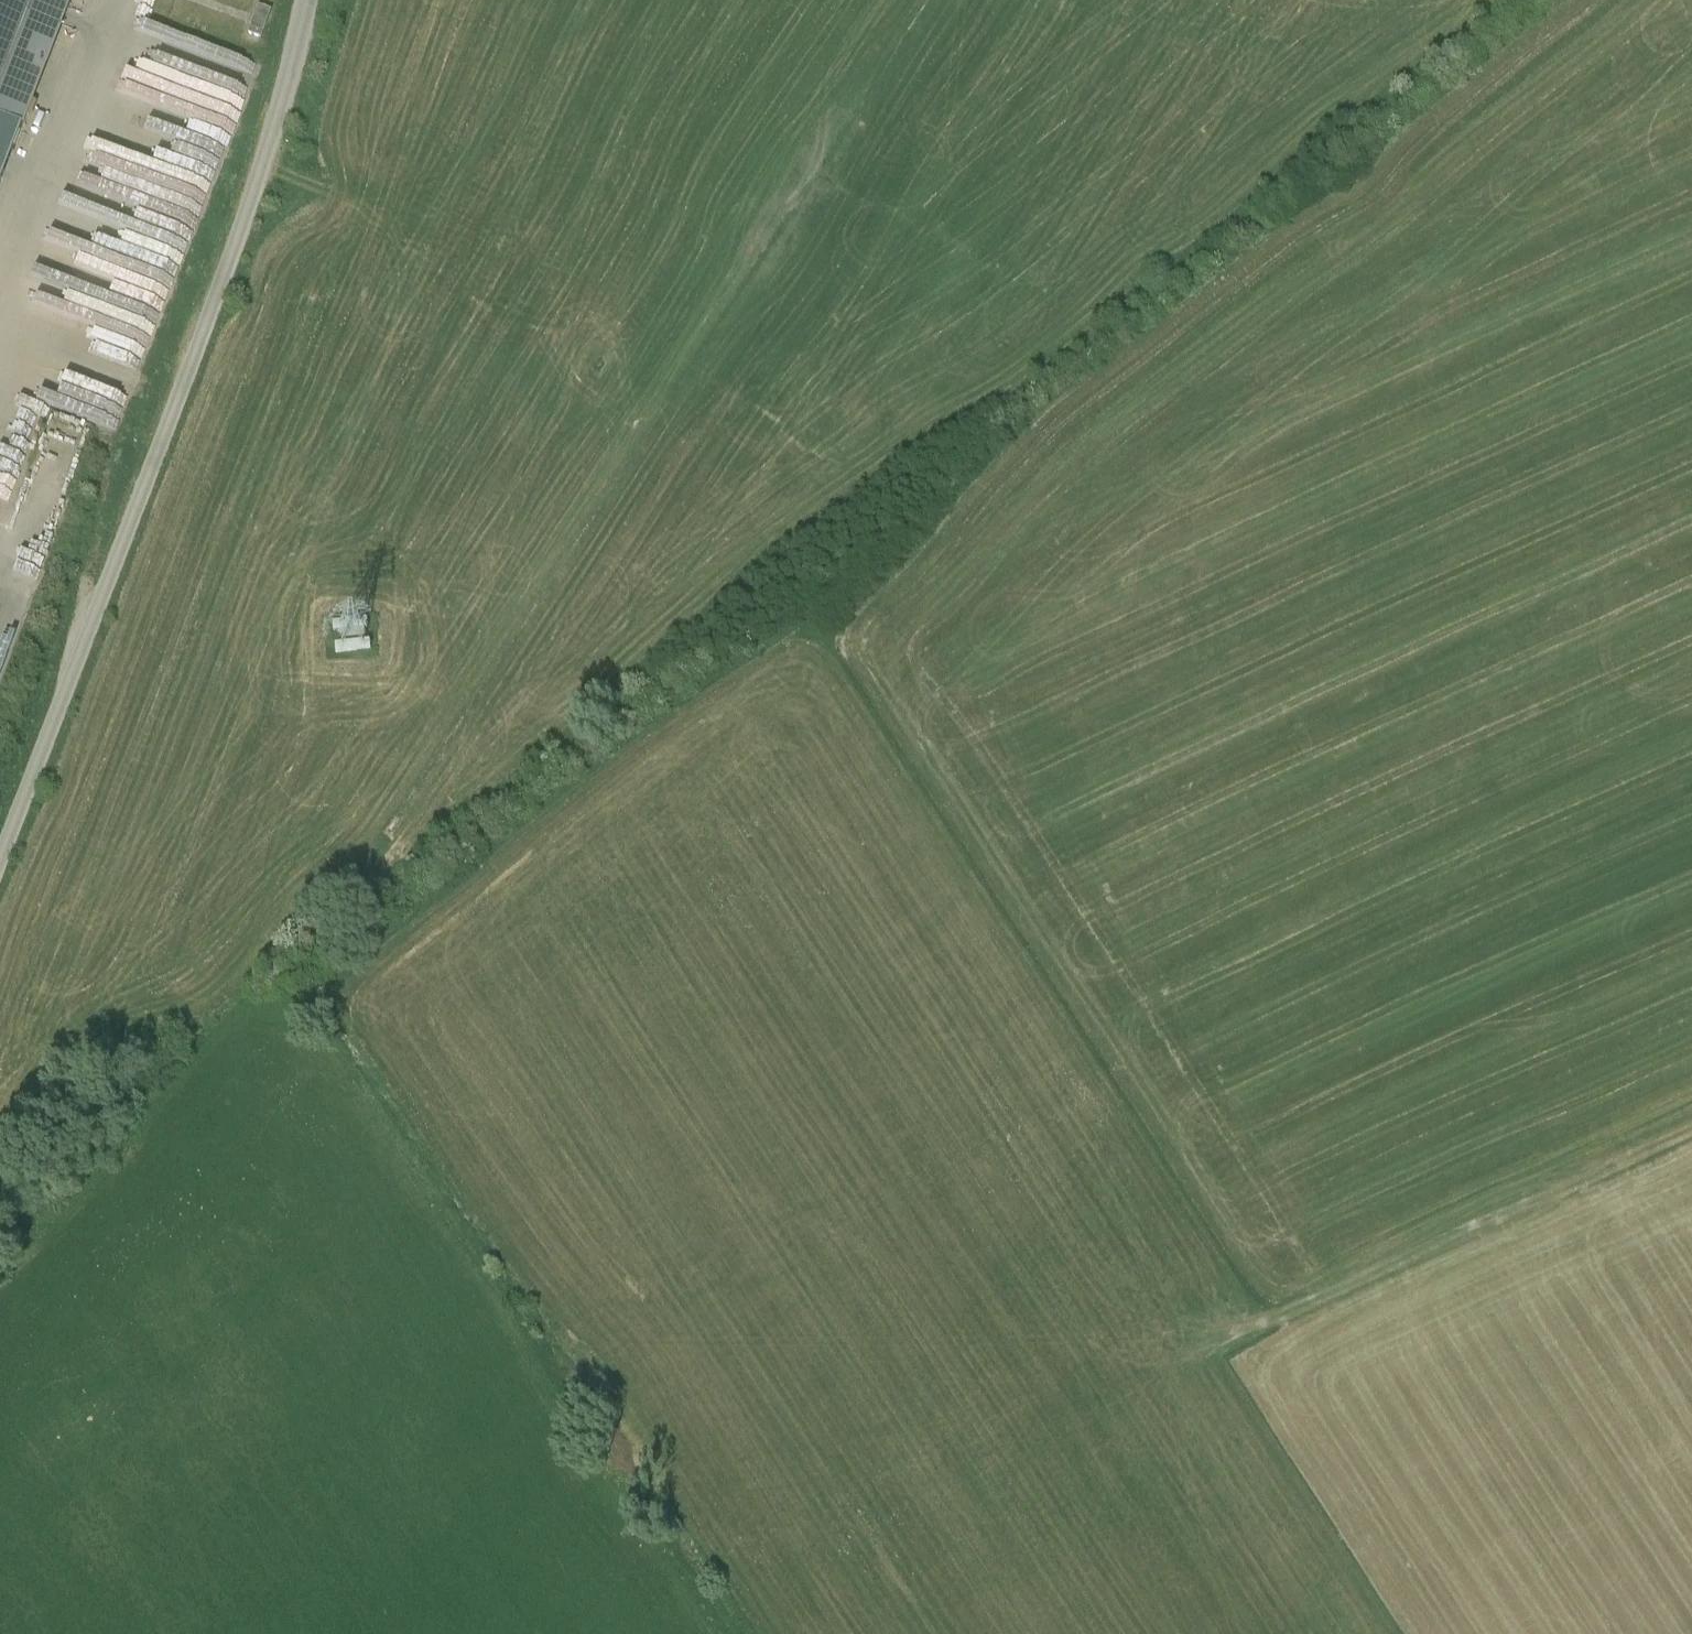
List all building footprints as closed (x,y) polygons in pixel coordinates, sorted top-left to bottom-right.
[(69,0),(0,0),(0,180),(69,0)] [(270,11),(257,6),(247,34),(260,39),(270,11)] [(123,432),(252,62),(139,22),(173,94),(171,101),(108,79),(102,94),(166,116),(155,122),(155,126),(202,125),(202,152),(97,115),(89,138),(143,157),(138,171),(81,151),(73,175),(136,197),(89,219),(102,248),(81,258),(61,251),(78,203),(58,196),(30,277),(80,295),(20,295),(15,311),(50,323),(43,341),(0,361),(0,389),(123,432)] [(364,650),(365,620),(328,619),(327,650),(364,650)]
